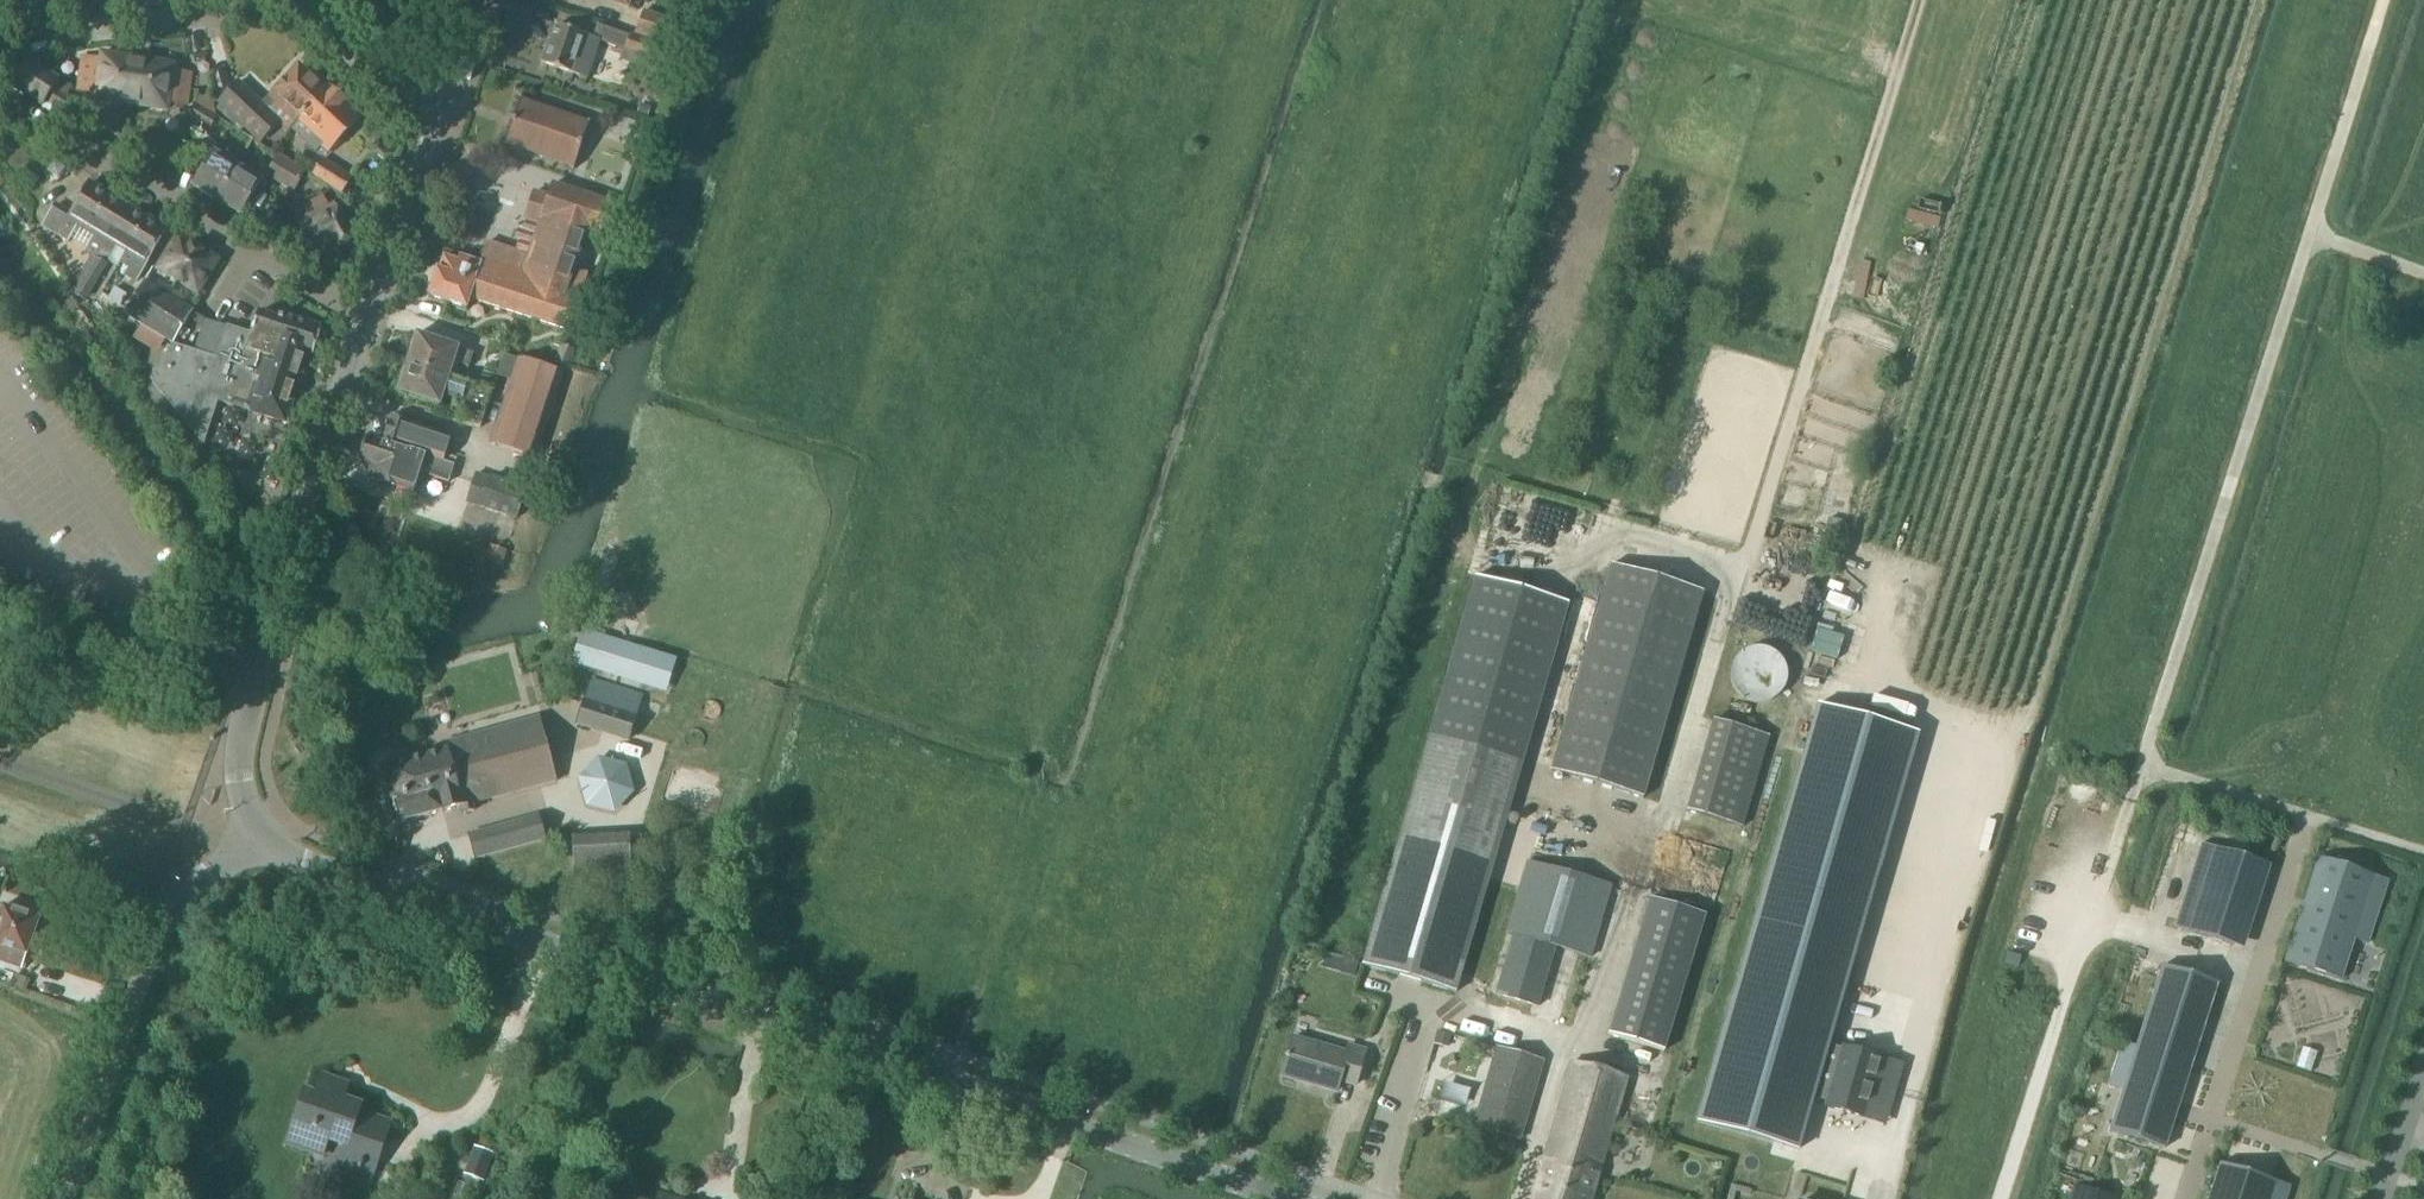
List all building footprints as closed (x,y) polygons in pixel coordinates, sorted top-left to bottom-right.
[(9,11),(26,8),(27,10),(28,10),(28,8),(47,5),(47,7),(49,6),(48,0),(12,0),(9,11)] [(639,35),(665,44),(673,22),(643,12),(642,14),(643,14),(639,25),(638,27),(641,28),(639,35)] [(660,62),(665,47),(597,24),(593,38),(556,26),(551,41),(549,41),(541,64),(573,75),(580,54),(593,59),(599,42),(660,62)] [(81,58),(79,75),(133,83),(137,59),(101,54),(100,60),(81,58)] [(137,59),(133,83),(188,91),(191,74),(172,71),(173,65),(137,59)] [(42,107),(45,102),(58,80),(26,60),(9,87),(42,107)] [(288,132),(294,124),(324,91),(298,66),(267,99),(268,99),(262,105),(238,83),(218,104),(260,143),(279,123),(288,132)] [(94,101),(130,106),(133,83),(79,75),(76,92),(95,94),(94,101)] [(45,102),(56,109),(64,95),(67,97),(73,88),(58,80),(45,102)] [(133,83),(130,106),(166,111),(167,104),(186,107),(188,91),(133,83)] [(324,91),(294,124),(310,139),(306,144),(315,152),(319,148),(327,155),(360,118),(327,87),(324,91)] [(64,95),(56,109),(66,115),(74,101),(67,97),(64,95)] [(521,99),(519,99),(503,146),(505,147),(506,144),(573,167),(572,169),(573,170),(589,122),(588,122),(587,124),(520,102),(521,99)] [(186,118),(197,124),(206,111),(195,104),(186,118)] [(648,117),(650,108),(641,105),(638,113),(648,117)] [(206,111),(197,124),(208,131),(217,117),(206,111)] [(607,133),(640,144),(641,145),(647,127),(613,115),(607,133)] [(191,187),(217,202),(242,162),(226,152),(222,158),(212,152),(216,146),(204,139),(192,158),(204,166),(191,187)] [(265,176),(272,180),(284,160),(277,155),(265,176)] [(284,160),(272,180),(289,190),(301,170),(284,160)] [(322,160),(312,176),(311,177),(317,180),(340,195),(343,192),(341,191),(348,181),(349,182),(351,178),(322,160)] [(242,162),(217,202),(240,217),(261,182),(251,176),(255,169),(242,162)] [(84,252),(96,259),(128,207),(89,184),(70,214),(56,206),(43,227),(68,242),(73,233),(89,243),(84,252)] [(468,299),(469,299),(569,332),(582,294),(581,294),(587,276),(573,271),(585,233),(598,238),(610,204),(553,185),(548,198),(534,193),(525,220),(528,221),(517,254),(486,243),(479,264),(480,264),(468,299)] [(291,213),(299,226),(317,256),(334,246),(340,248),(350,242),(352,236),(334,205),(330,208),(322,195),(291,213)] [(128,207),(96,259),(106,265),(111,257),(120,262),(120,261),(129,267),(124,276),(134,282),(146,263),(166,230),(128,207)] [(157,270),(177,282),(197,249),(177,237),(157,270)] [(197,249),(177,282),(196,294),(216,261),(197,249)] [(466,310),(469,299),(468,299),(480,264),(479,264),(460,258),(458,263),(443,258),(439,272),(436,271),(428,297),(466,310)] [(96,259),(86,276),(74,295),(84,301),(106,265),(96,259)] [(124,314),(148,329),(172,291),(158,283),(155,289),(144,282),(124,314)] [(172,291),(148,329),(173,344),(193,311),(181,305),(185,299),(172,291)] [(216,359),(172,346),(150,380),(203,444),(217,401),(277,421),(287,416),(308,356),(311,357),(321,327),(284,315),(283,318),(279,317),(278,319),(259,313),(252,332),(245,330),(244,333),(227,327),(216,359)] [(416,335),(406,365),(448,378),(453,363),(468,368),(473,355),(457,349),(458,348),(416,335)] [(560,346),(554,364),(569,369),(575,351),(560,346)] [(489,445),(535,460),(563,374),(518,359),(489,445)] [(448,378),(406,365),(397,392),(439,406),(443,393),(456,397),(453,408),(466,412),(463,423),(479,429),(491,392),(448,378)] [(481,376),(478,387),(492,391),(495,380),(481,376)] [(368,478),(412,493),(421,468),(429,471),(427,476),(448,483),(454,466),(441,462),(450,437),(390,417),(382,444),(365,439),(358,460),(372,464),(368,478)] [(515,520),(525,490),(476,474),(466,504),(515,520)] [(477,555),(478,567),(500,565),(505,552),(494,548),(492,553),(477,555)] [(1550,772),(1642,799),(1703,592),(1610,565),(1550,772)] [(1429,736),(1522,763),(1567,605),(1475,578),(1429,736)] [(1760,705),(1764,704),(1767,704),(1770,703),(1773,701),(1776,700),(1778,698),(1781,695),(1783,693),(1784,690),(1786,687),(1787,684),(1788,681),(1788,678),(1788,674),(1787,671),(1787,668),(1786,665),(1784,662),(1782,659),(1780,657),(1778,655),(1775,653),(1773,651),(1770,650),(1766,649),(1763,648),(1760,648),(1757,648),(1754,648),(1750,649),(1747,650),(1744,652),(1742,654),(1739,656),(1737,658),(1735,661),(1734,664),(1732,667),(1731,670),(1731,673),(1731,676),(1731,680),(1732,683),(1733,686),(1734,689),(1735,692),(1737,694),(1740,697),(1742,699),(1745,701),(1748,702),(1751,703),(1754,704),(1757,705),(1760,705)] [(576,725),(627,741),(630,732),(636,713),(641,697),(590,680),(576,725)] [(1817,706),(1706,1091),(1697,1122),(1798,1150),(1813,1097),(1814,1091),(1829,1041),(1918,734),(1817,706)] [(382,768),(390,799),(397,825),(461,807),(463,814),(473,811),(471,804),(556,781),(549,756),(545,742),(539,717),(443,744),(445,750),(382,768)] [(1686,812),(1742,828),(1769,737),(1712,721),(1686,812)] [(1362,966),(1397,976),(1397,975),(1420,981),(1420,983),(1455,993),(1522,763),(1429,736),(1362,966)] [(587,807),(614,814),(635,794),(627,766),(598,759),(579,780),(587,807)] [(544,840),(538,816),(468,836),(475,859),(544,840)] [(627,838),(570,841),(572,877),(629,874),(627,838)] [(2177,924),(2240,950),(2264,871),(2202,850),(2177,924)] [(2289,965),(2339,981),(2352,940),(2365,945),(2386,881),(2323,861),(2289,965)] [(1610,887),(1526,863),(1509,920),(1516,921),(1499,980),(1542,993),(1555,948),(1589,958),(1610,887)] [(1608,1035),(1663,1052),(1704,915),(1649,898),(1608,1035)] [(21,969),(26,955),(38,919),(2,907),(0,913),(0,962),(21,969)] [(2005,953),(2003,964),(2018,968),(2021,957),(2005,953)] [(2119,1090),(2119,1091),(2106,1131),(2156,1147),(2174,1091),(2206,994),(2160,977),(2137,1048),(2120,1042),(2106,1086),(2119,1090)] [(1308,1084),(1331,1091),(1336,1092),(1339,1082),(1355,1086),(1365,1051),(1348,1046),(1346,1055),(1291,1039),(1281,1074),(1308,1082),(1308,1084)] [(1829,1041),(1814,1091),(1813,1097),(1826,1101),(1825,1107),(1861,1117),(1865,1104),(1888,1110),(1902,1060),(1843,1043),(1842,1045),(1829,1041)] [(1483,1092),(1473,1126),(1519,1140),(1542,1062),(1496,1049),(1486,1083),(1489,1084),(1487,1091),(1486,1093),(1483,1092)] [(1563,1091),(1532,1198),(1591,1198),(1627,1079),(1571,1063),(1563,1091)] [(345,1146),(343,1152),(337,1170),(369,1181),(389,1123),(358,1112),(360,1106),(342,1100),(345,1090),(335,1086),(337,1081),(322,1077),(319,1087),(322,1089),(318,1102),(303,1097),(286,1145),(319,1156),(324,1139),(345,1146)] [(474,1148),(464,1175),(482,1182),(493,1155),(474,1148)] [(2206,1198),(2283,1198),(2287,1186),(2271,1181),(2275,1167),(2264,1164),(2260,1177),(2218,1164),(2206,1198)]
